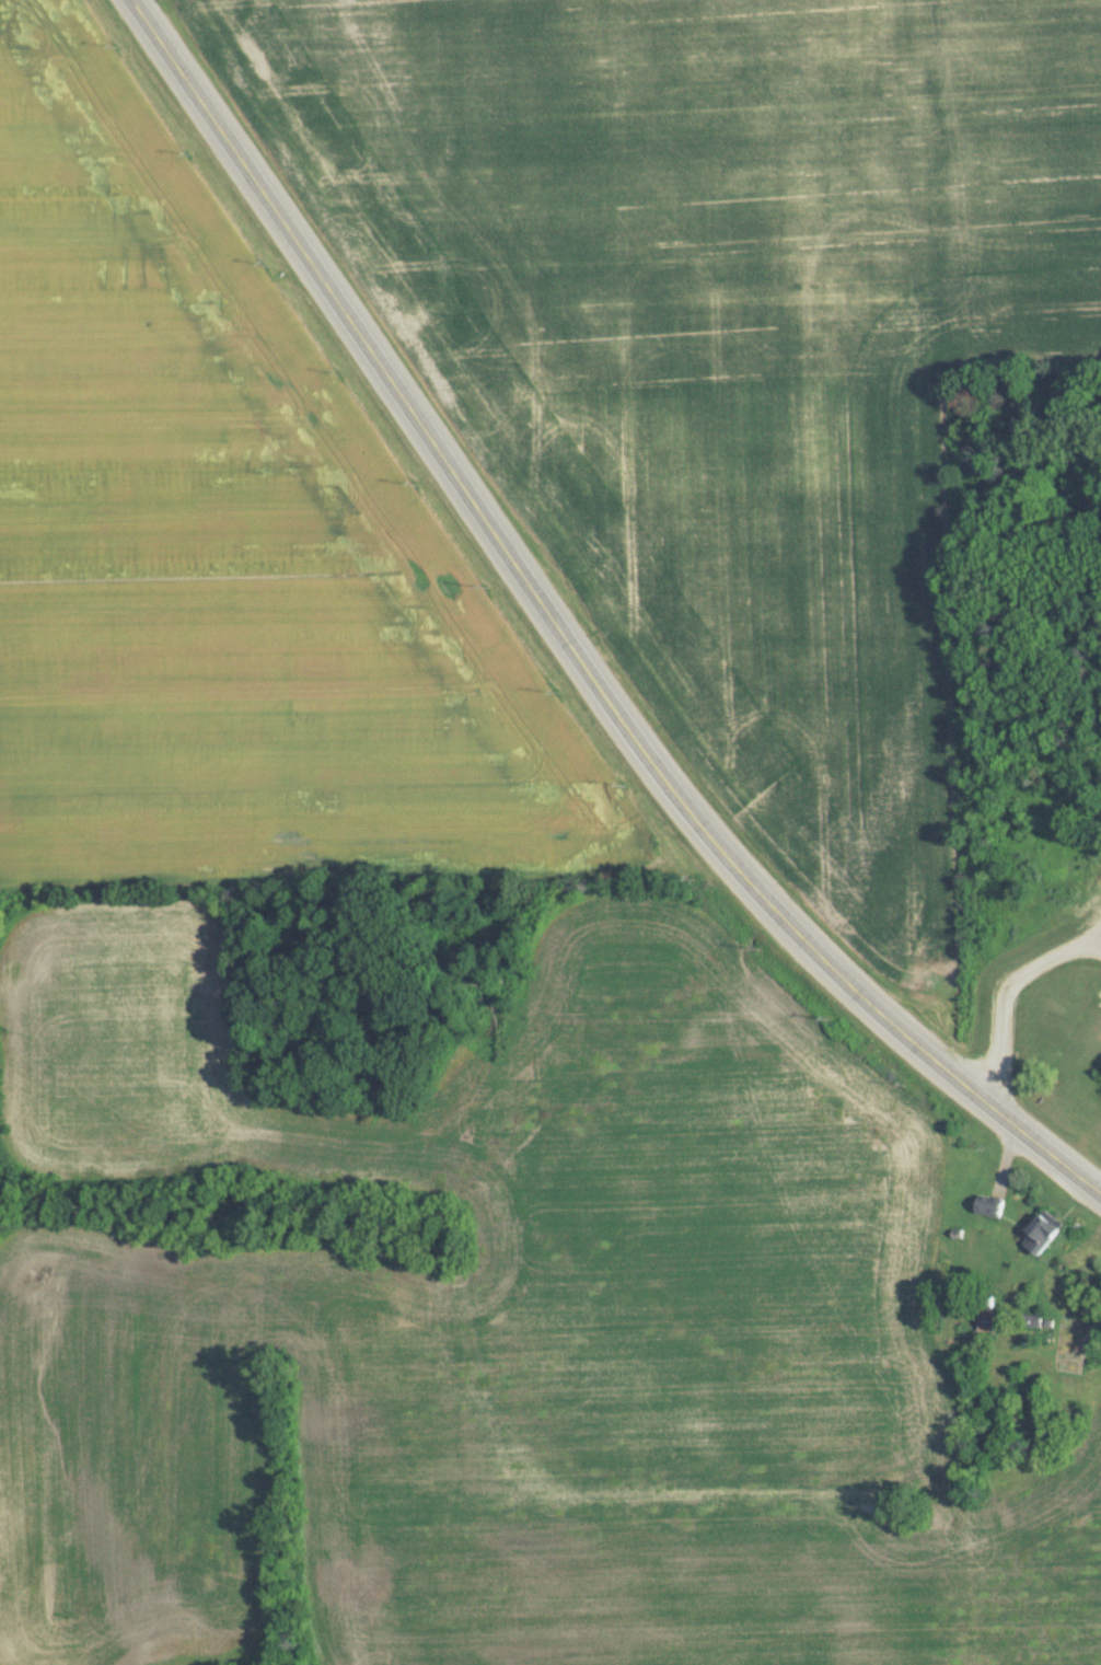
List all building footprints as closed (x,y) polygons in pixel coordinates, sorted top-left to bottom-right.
[(974,1213),(1002,1218),(1005,1200),(977,1194),(974,1213)] [(1051,1222),(1040,1213),(1018,1241),(1037,1257),(1060,1229),(1051,1221),(1051,1222)] [(978,1296),(978,1327),(993,1327),(993,1296),(978,1296)]
